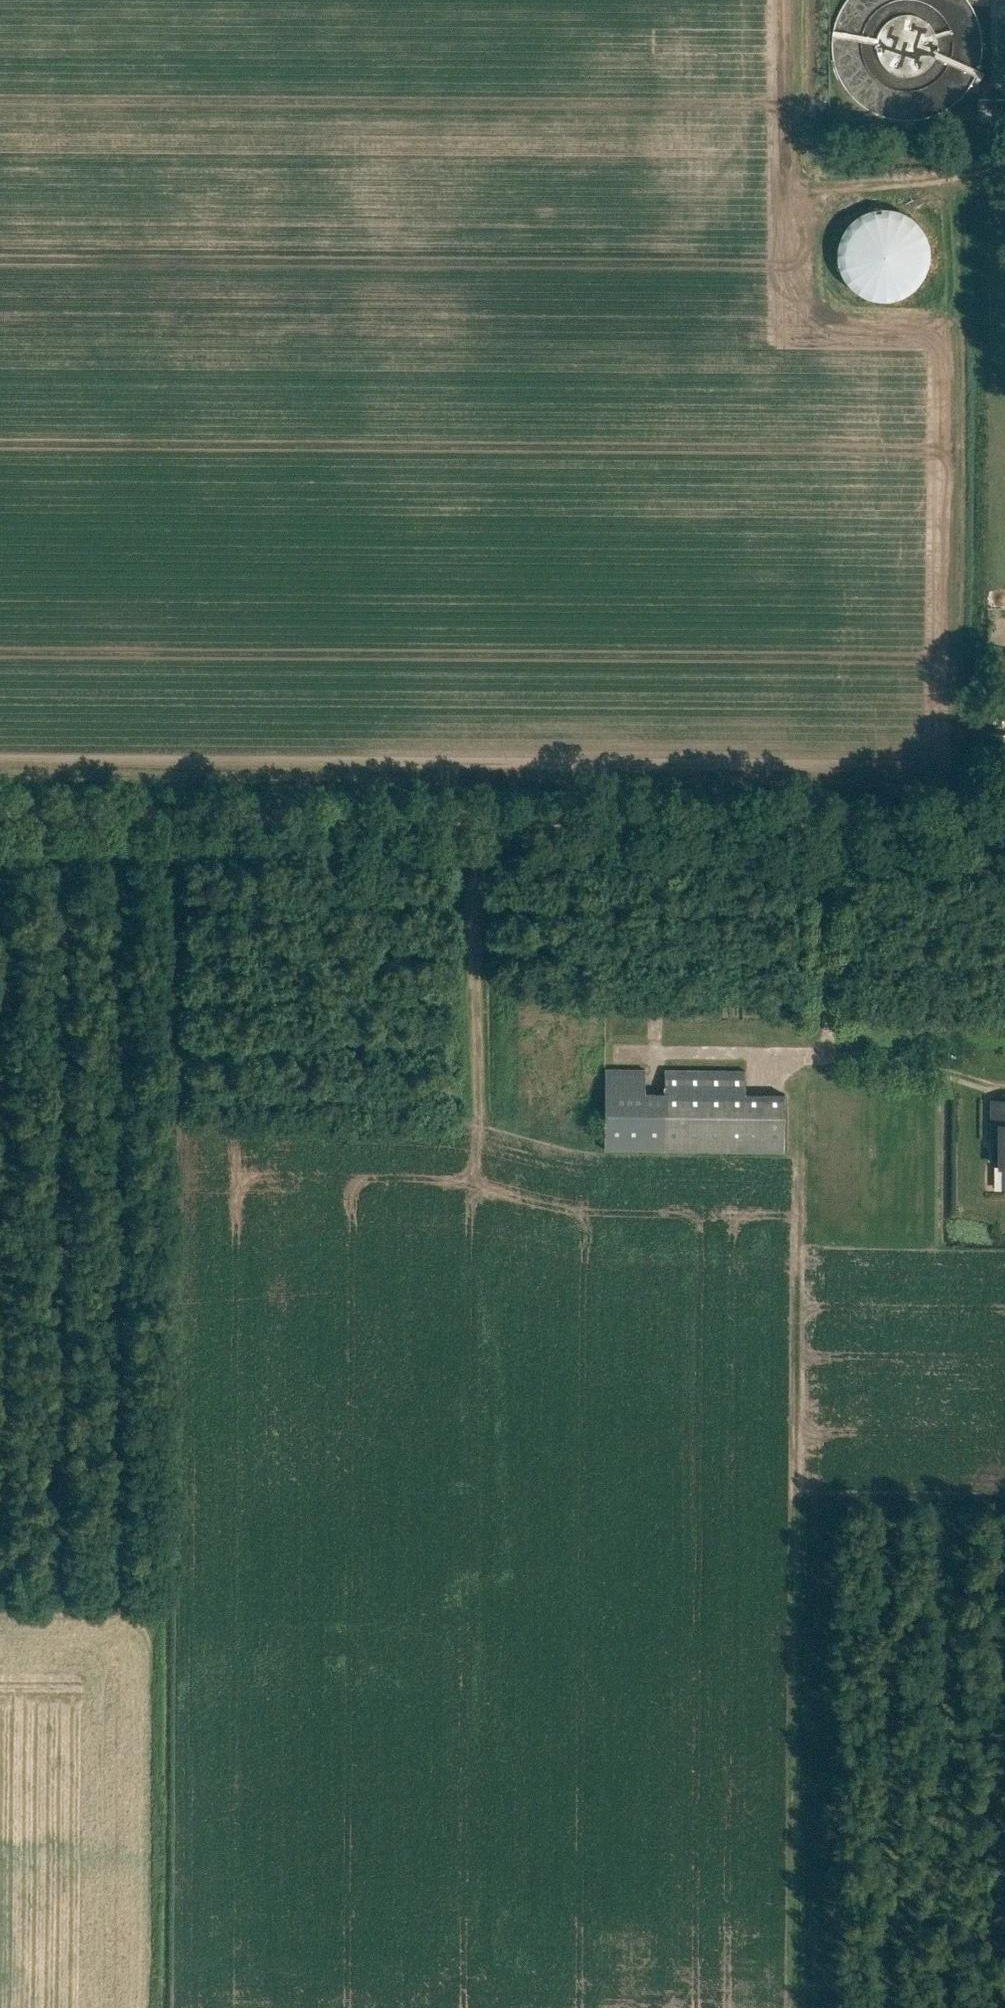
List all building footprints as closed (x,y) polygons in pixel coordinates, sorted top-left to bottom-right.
[(1004,121),(1004,99),(979,99),(979,121),(1004,121)] [(882,206),(874,207),(867,209),(860,212),(853,217),(848,222),(843,228),(840,235),(838,243),(837,250),(837,258),(838,266),(841,273),(845,279),(850,285),(856,290),(862,294),(870,297),(877,299),(885,299),(893,299),(900,296),(907,293),(913,289),(919,283),(924,277),(927,270),(929,263),(930,255),(930,247),(929,240),(926,232),(922,226),(917,220),(911,215),(904,211),(897,208),(890,206),(882,206)] [(745,1093),(746,1070),(664,1069),(664,1092),(645,1092),(645,1069),(606,1068),(604,1146),(785,1149),(785,1093),(745,1093)] [(993,1099),(992,1138),(999,1138),(999,1164),(1004,1164),(1004,1099),(993,1099)]
